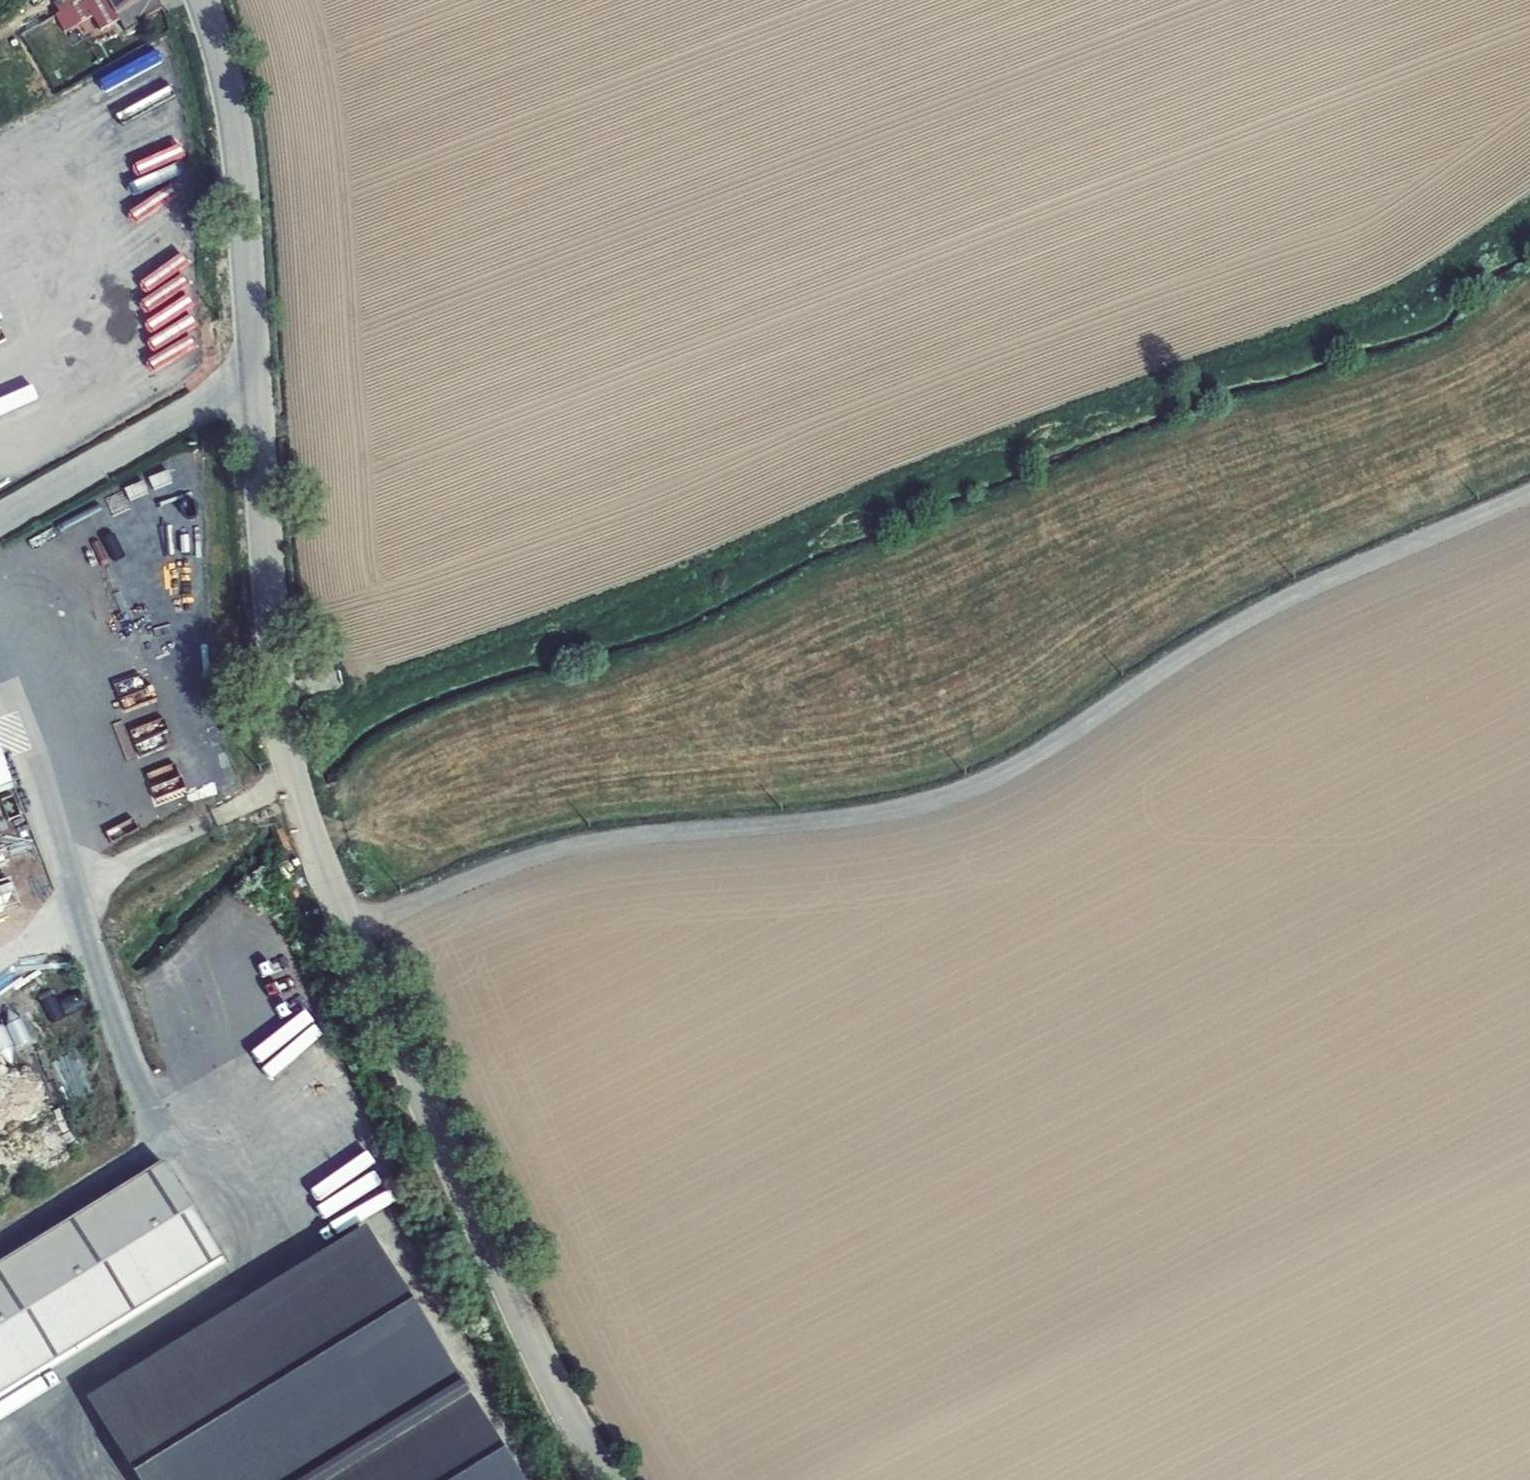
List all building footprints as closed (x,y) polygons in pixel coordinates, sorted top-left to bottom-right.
[(108,0),(85,0),(56,16),(64,31),(93,16),(100,30),(119,19),(127,33),(143,24),(141,21),(162,9),(159,0),(146,0),(116,16),(108,0)] [(146,0),(108,0),(116,16),(146,0)] [(0,401),(0,462),(7,473),(49,448),(14,392),(0,401)] [(13,785),(0,750),(0,790),(13,785)] [(261,1061),(311,1029),(303,1018),(254,1050),(261,1061)] [(223,1260),(164,1164),(0,1265),(0,1398),(223,1260)] [(83,1401),(130,1479),(517,1479),(362,1230),(83,1401)]
